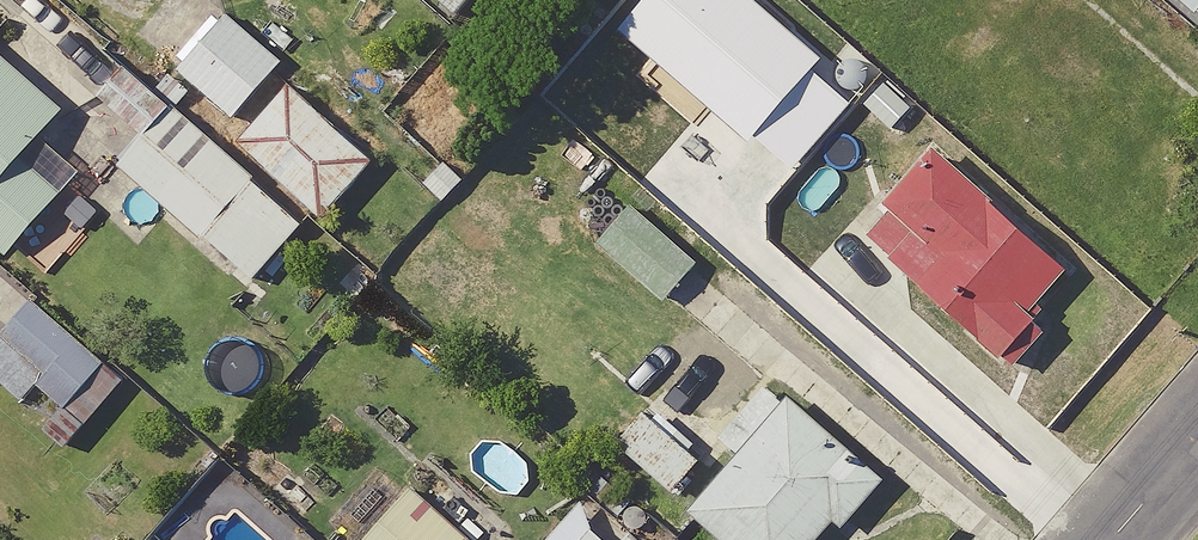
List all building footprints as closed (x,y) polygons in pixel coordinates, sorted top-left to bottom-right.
[(461,16),(475,0),(443,0),(461,16)] [(1197,15),(1197,0),(1180,0),(1197,15)] [(286,64),(229,15),(178,74),(235,123),(286,64)] [(13,261),(69,195),(32,163),(74,113),(0,50),(0,250),(13,261)] [(382,161),(295,87),(241,149),(328,224),(382,161)] [(257,179),(177,111),(126,170),(206,239),(257,179)] [(1073,268),(931,147),(881,204),(888,210),(863,239),(1017,370),(1052,330),(1034,314),(1073,268)] [(213,241),(260,281),(308,227),(261,187),(213,241)] [(703,264),(635,206),(600,246),(668,304),(703,264)] [(112,367),(36,303),(3,341),(47,379),(41,386),(72,413),(112,367)] [(790,398),(689,516),(717,539),(820,539),(834,524),(841,530),(885,479),(790,398)] [(621,445),(677,493),(705,460),(650,412),(621,445)] [(416,491),(373,539),(474,539),(416,491)] [(598,529),(589,539),(610,539),(598,529)]
